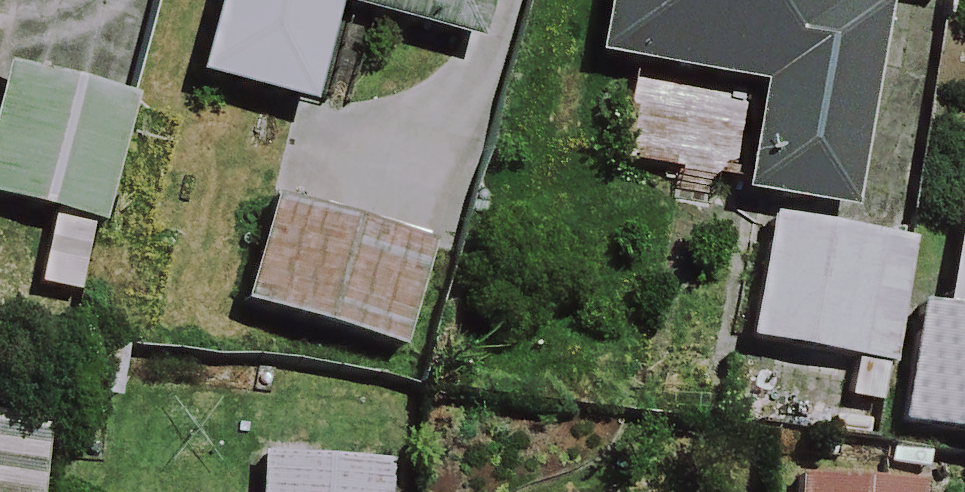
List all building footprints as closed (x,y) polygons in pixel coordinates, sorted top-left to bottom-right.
[(192,85),(301,116),(329,13),(468,52),(482,0),(215,0),(192,85)] [(590,66),(752,92),(733,206),(842,224),(878,2),(933,11),(935,0),(601,0),(590,66)] [(0,88),(0,209),(95,232),(123,118),(0,88)] [(417,259),(261,219),(236,318),(391,358),(417,259)] [(899,245),(759,230),(745,355),(885,370),(899,245)] [(917,320),(898,433),(964,444),(964,328),(917,320)] [(33,458),(0,455),(0,491),(30,491),(33,458)] [(381,465),(256,458),(254,491),(380,491),(381,465)]
